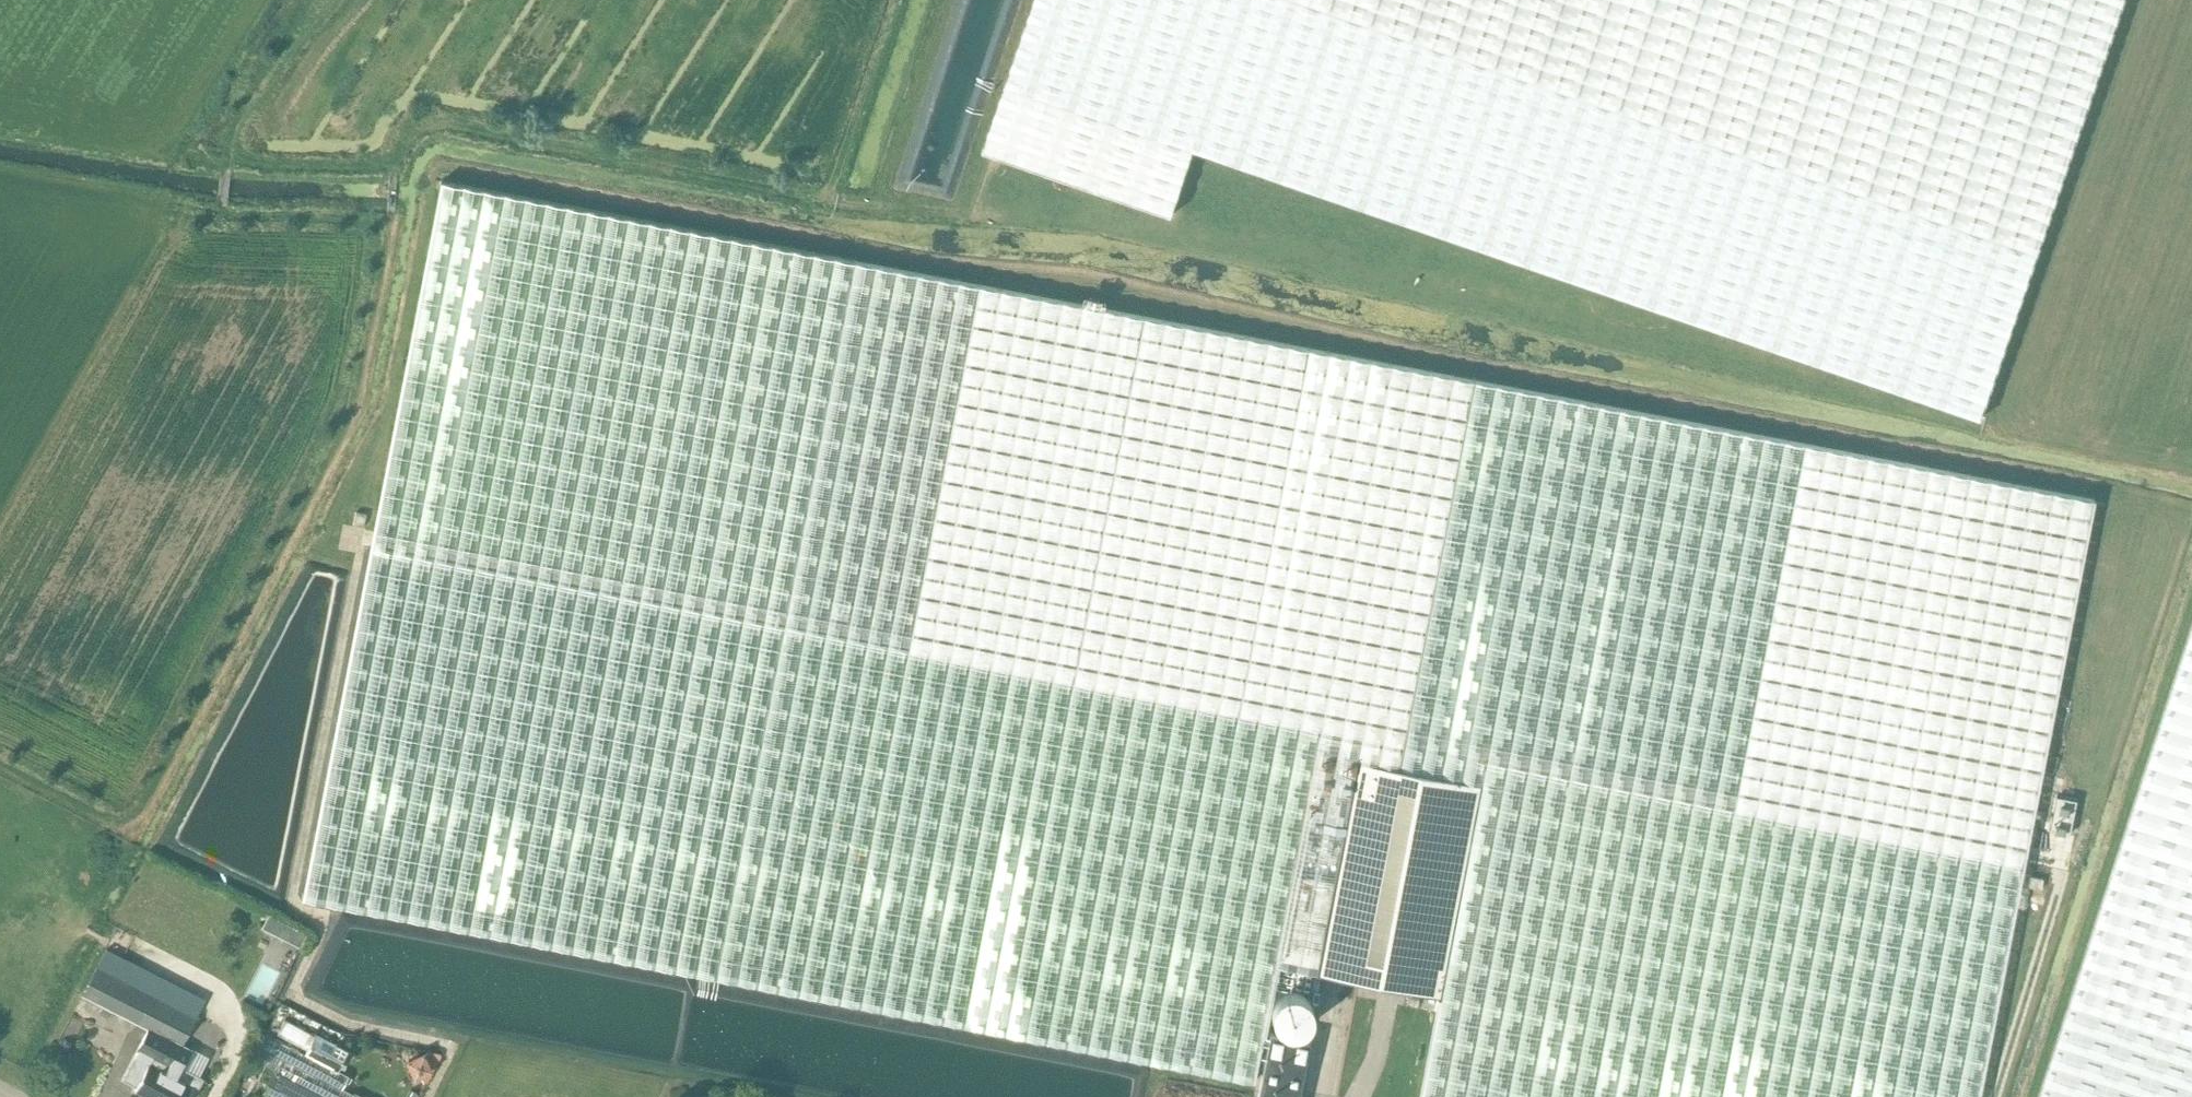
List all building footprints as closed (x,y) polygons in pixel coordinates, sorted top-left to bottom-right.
[(983,151),(1172,215),(1182,182),(1192,148),(1980,417),(1984,408),(2124,0),(1035,0),(1010,75),(995,118),(983,151)] [(302,898),(1253,1081),(1275,965),(1440,996),(1420,1096),(1979,1096),(2094,499),(441,181),(302,898)] [(2041,1096),(2191,1096),(2191,631),(2041,1096)] [(94,1025),(105,1005),(150,1028),(135,1057),(149,1064),(136,1089),(150,1096),(188,1096),(194,1086),(166,1072),(169,1066),(181,1072),(193,1049),(183,1044),(198,1017),(96,966),(71,1013),(94,1025)] [(1297,993),(1294,992),(1290,992),(1289,992),(1285,993),(1282,994),(1280,995),(1277,998),(1275,1000),(1274,1002),(1272,1005),(1272,1007),(1271,1008),(1271,1010),(1271,1012),(1271,1014),(1271,1016),(1272,1017),(1272,1019),(1273,1021),(1274,1022),(1274,1024),(1277,1027),(1278,1028),(1281,1030),(1283,1031),(1286,1033),(1288,1033),(1290,1033),(1293,1033),(1295,1033),(1299,1032),(1302,1031),(1305,1029),(1306,1027),(1309,1025),(1310,1023),(1311,1021),(1311,1020),(1312,1018),(1312,1016),(1313,1013),(1312,1011),(1312,1009),(1312,1007),(1311,1005),(1311,1004),(1310,1002),(1309,1001),(1308,999),(1307,998),(1305,997),(1304,996),(1302,995),(1299,993),(1297,993)] [(1258,1096),(1299,1096),(1310,1041),(1270,1034),(1258,1096)] [(316,1050),(340,1062),(347,1049),(322,1037),(316,1050)] [(275,1070),(263,1095),(266,1096),(325,1096),(275,1070)]
